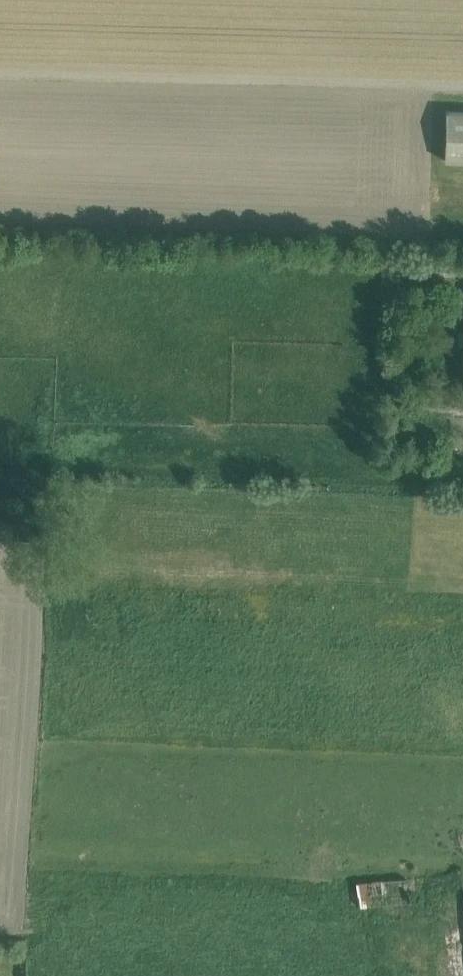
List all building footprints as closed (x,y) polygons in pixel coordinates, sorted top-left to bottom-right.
[(444,160),(462,161),(462,112),(446,111),(444,160)] [(365,878),(365,905),(413,905),(413,879),(365,878)]
